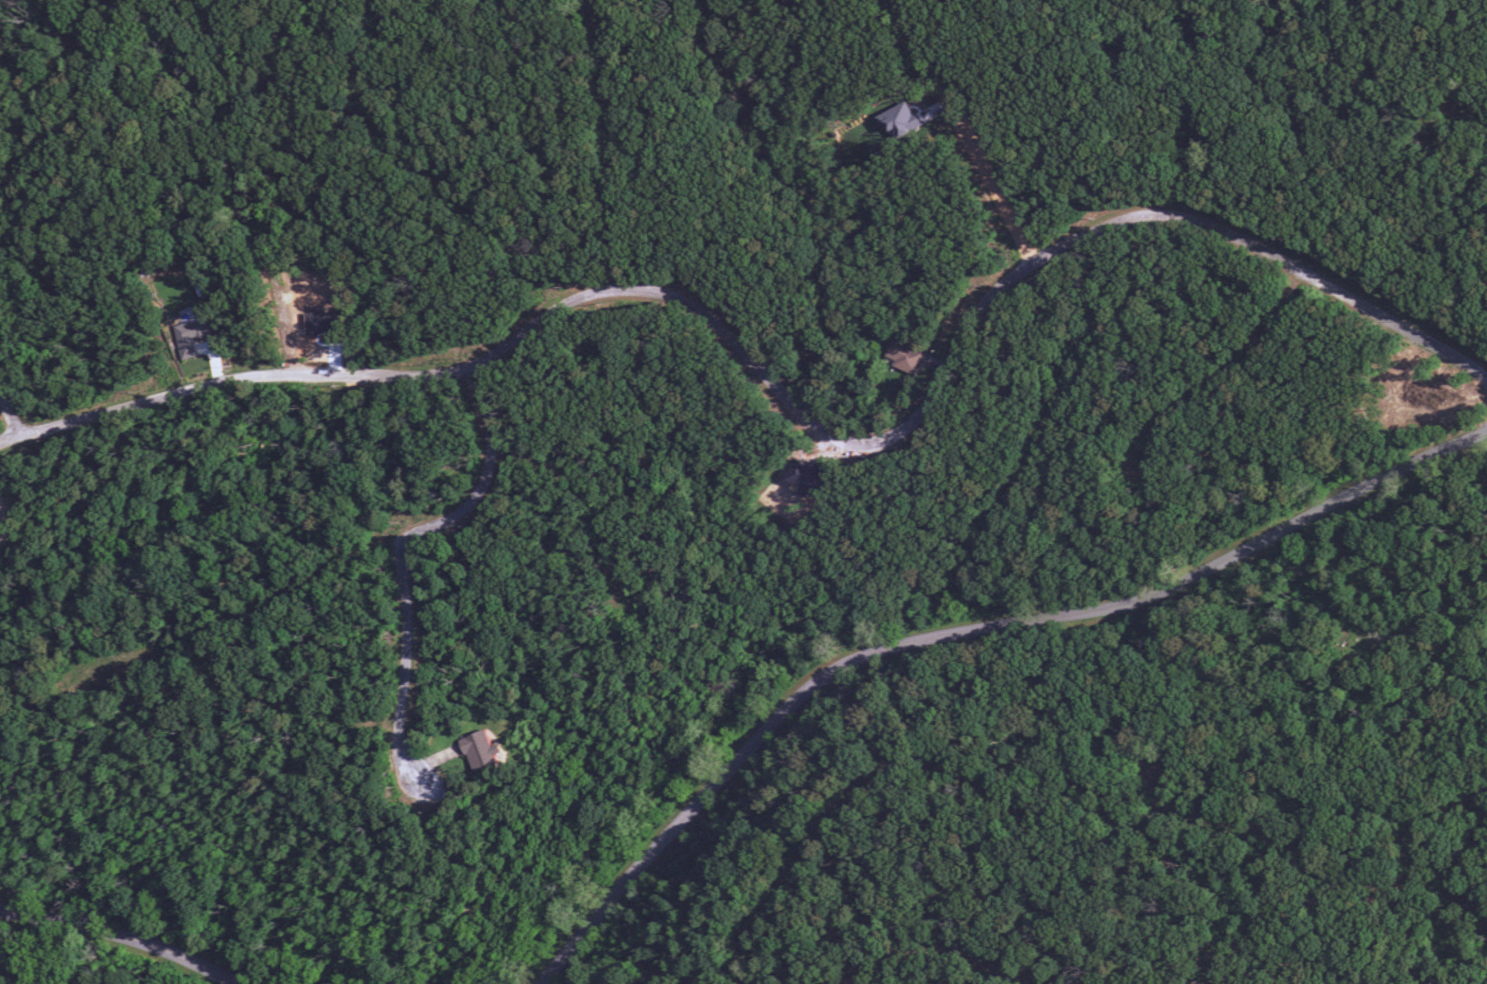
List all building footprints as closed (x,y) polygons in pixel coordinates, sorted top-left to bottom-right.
[(885,124),(893,141),(921,127),(907,101),(875,117),(880,127),(885,124)] [(173,327),(182,360),(197,356),(193,341),(210,337),(205,318),(173,327)] [(885,356),(895,361),(892,366),(915,376),(926,353),(893,338),(885,356)] [(460,740),(475,776),(501,765),(497,755),(503,753),(499,744),(493,746),(486,729),(460,740)]
